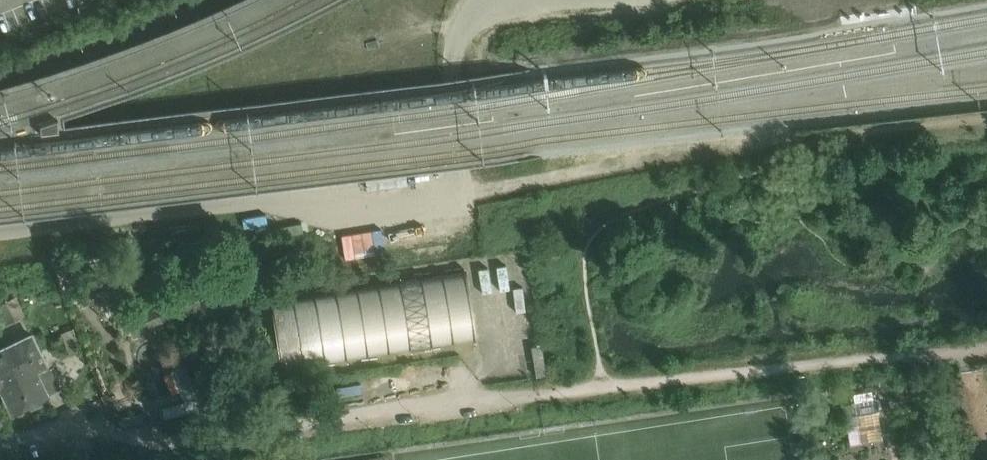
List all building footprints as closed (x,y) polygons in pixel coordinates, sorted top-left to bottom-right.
[(477,340),(466,270),(272,300),(283,369),(330,362),(477,340)] [(151,326),(201,305),(197,297),(195,292),(191,285),(125,312),(128,319),(132,328),(135,333),(151,326)] [(6,324),(27,314),(25,309),(18,295),(0,304),(0,311),(5,321),(6,324)] [(4,347),(0,349),(0,386),(1,386),(11,407),(17,409),(47,394),(37,375),(35,370),(47,364),(32,334),(4,347)] [(537,346),(532,347),(534,361),(536,373),(537,376),(547,375),(542,345),(537,346)] [(52,369),(37,375),(47,394),(61,388),(52,369)] [(876,390),(857,392),(860,411),(848,413),(852,442),(883,438),(876,390)] [(1,433),(11,429),(6,419),(0,422),(0,430),(1,433)]
